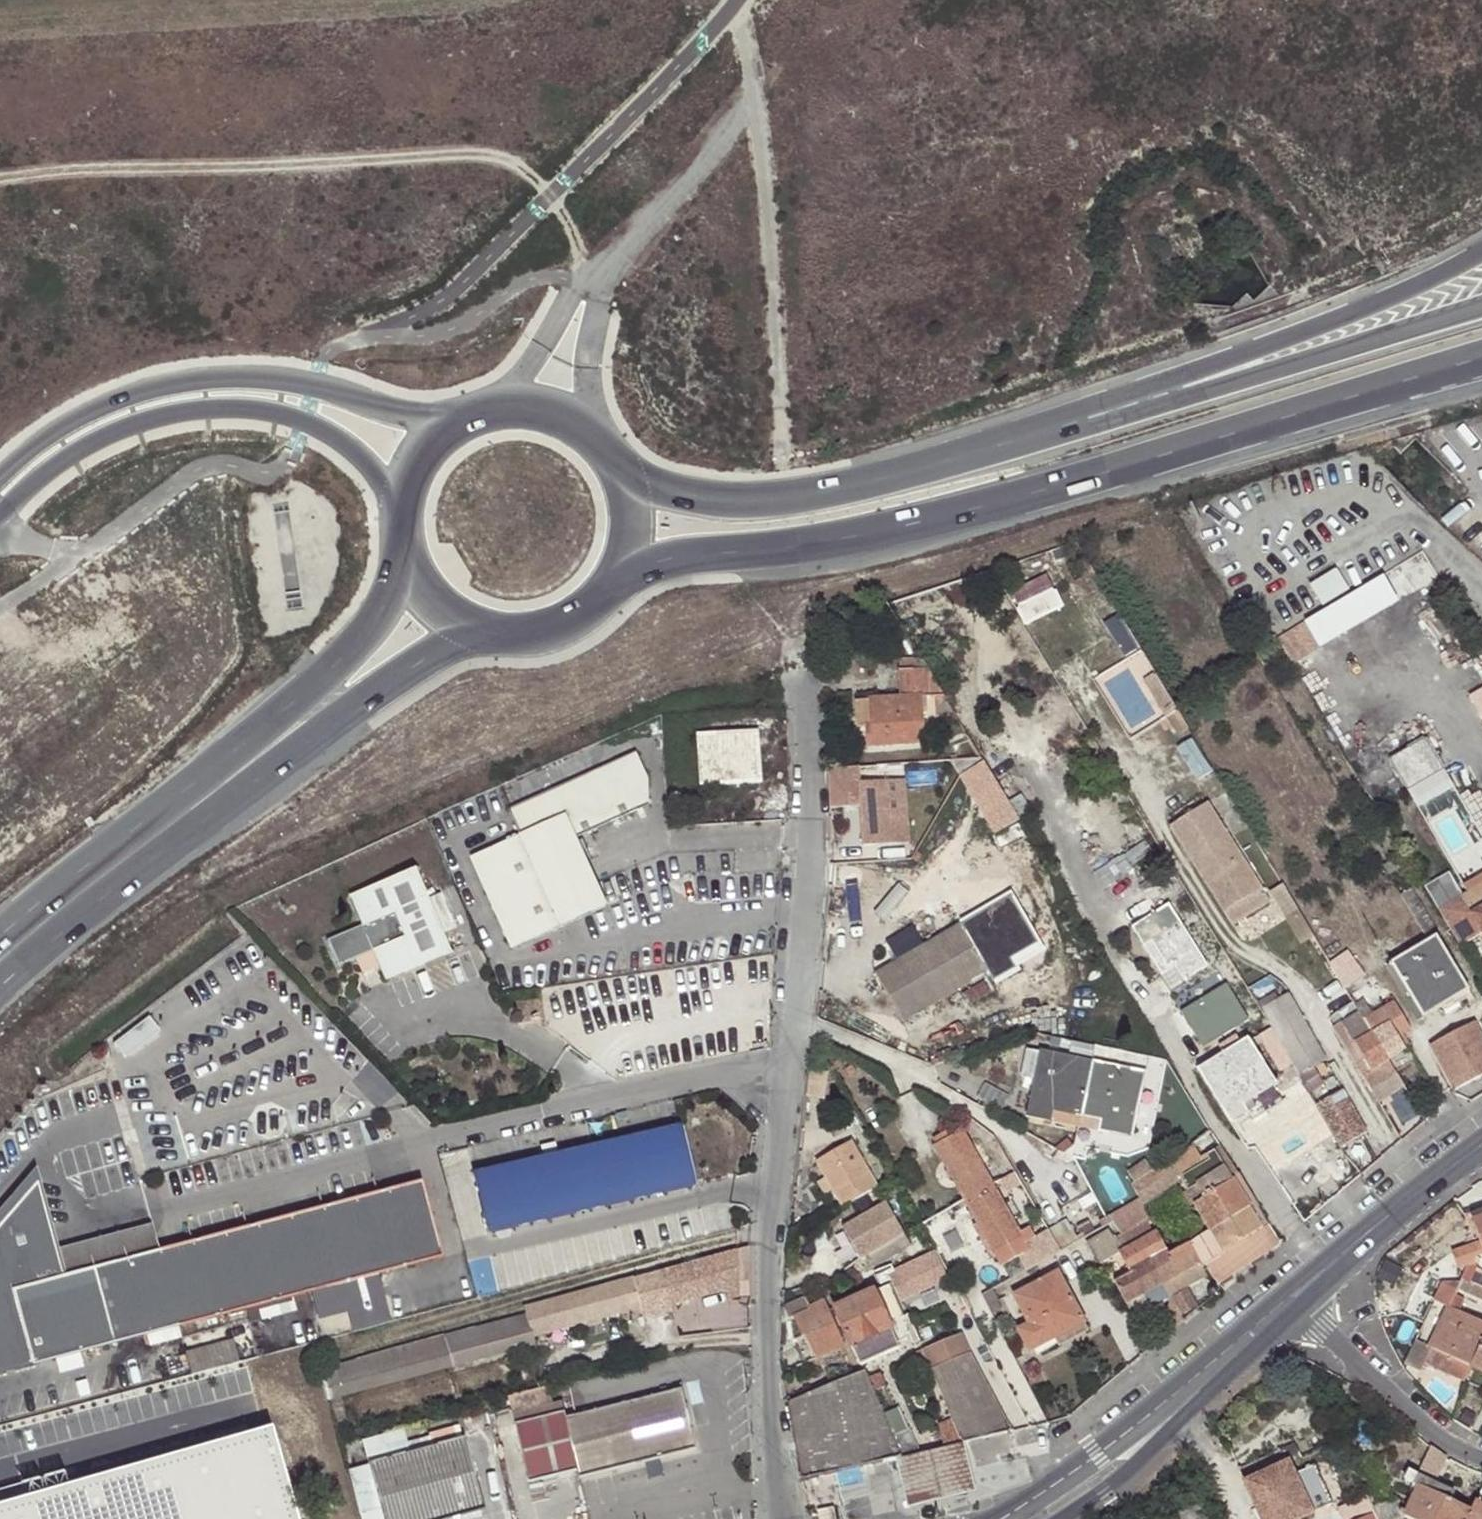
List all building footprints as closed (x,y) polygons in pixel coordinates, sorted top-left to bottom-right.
[(929,669),(922,659),(897,662),(897,670),(929,669)] [(923,698),(944,696),(929,669),(897,670),(899,698),(868,701),(871,723),(867,723),(870,747),(926,743),(923,698)] [(1144,678),(1150,687),(1162,680),(1156,671),(1144,678)] [(1150,687),(1167,715),(1178,708),(1162,680),(1150,687)] [(871,723),(868,701),(859,701),(861,724),(867,723),(871,723)] [(760,781),(757,730),(696,733),(700,784),(760,781)] [(1395,756),(1461,874),(1470,868),(1461,853),(1481,842),(1481,833),(1428,737),(1395,756)] [(519,838),(471,861),(514,951),(607,906),(576,840),(648,804),(647,779),(636,753),(508,814),(519,838)] [(866,765),(867,778),(907,775),(906,763),(866,765)] [(1020,820),(985,763),(961,779),(995,835),(1020,820)] [(861,784),(860,766),(837,768),(840,807),(860,806),(863,845),(892,843),(887,782),(861,784)] [(1207,802),(1169,825),(1223,912),(1261,889),(1207,802)] [(1151,853),(1145,843),(1124,855),(1130,867),(1151,853)] [(412,864),(347,892),(361,923),(327,938),(338,963),(370,949),(385,983),(451,954),(412,864)] [(1436,880),(1422,887),(1437,912),(1451,904),(1436,880)] [(1298,911),(1282,884),(1269,892),(1285,918),(1298,911)] [(1437,912),(1458,946),(1479,935),(1481,939),(1481,886),(1451,904),(1437,912)] [(1261,889),(1223,912),(1230,924),(1268,901),(1261,889)] [(1407,891),(1399,896),(1425,938),(1424,938),(1426,941),(1435,937),(1407,891)] [(1032,929),(1010,895),(982,911),(971,893),(887,942),(898,961),(876,974),(913,1037),(1013,978),(1009,970),(1045,947),(1034,928),(1032,929)] [(1131,927),(1144,947),(1157,940),(1174,967),(1183,981),(1205,966),(1166,905),(1131,927)] [(1435,937),(1426,941),(1383,969),(1416,1022),(1441,1007),(1468,990),(1435,937)] [(1157,940),(1144,947),(1161,975),(1174,967),(1157,940)] [(1362,977),(1347,954),(1334,962),(1349,986),(1362,977)] [(1472,995),(1468,990),(1441,1007),(1445,1013),(1472,995)] [(1285,993),(1260,1009),(1296,1069),(1309,1061),(1300,1046),(1312,1039),(1313,1039),(1285,993)] [(1251,1007),(1246,996),(1231,1005),(1225,996),(1185,1019),(1200,1044),(1240,1020),(1238,1015),(1251,1007)] [(1356,1008),(1359,1013),(1364,1020),(1388,1061),(1405,1051),(1397,1037),(1408,1030),(1408,1028),(1393,1003),(1372,1015),(1364,1004),(1356,1008)] [(1370,1072),(1388,1061),(1359,1013),(1340,1023),(1370,1072)] [(1472,1024),(1429,1047),(1453,1091),(1481,1076),(1481,1042),(1472,1024)] [(1312,1039),(1300,1046),(1309,1061),(1296,1069),(1300,1074),(1324,1059),(1312,1039)] [(1276,1084),(1247,1041),(1198,1072),(1231,1124),(1247,1114),(1252,1121),(1284,1101),(1274,1087),(1276,1084)] [(1053,1110),(1081,1116),(1091,1062),(1040,1051),(1040,1052),(1029,1050),(1022,1077),(1035,1080),(1028,1114),(1049,1120),(1053,1110)] [(1376,1082),(1394,1070),(1388,1061),(1370,1072),(1376,1082)] [(1091,1062),(1081,1116),(1101,1120),(1099,1131),(1131,1137),(1145,1075),(1091,1062)] [(1298,1077),(1293,1068),(1282,1075),(1291,1091),(1302,1084),(1298,1077)] [(1312,1068),(1298,1077),(1302,1084),(1307,1092),(1321,1084),(1312,1068)] [(1321,1103),(1345,1146),(1372,1130),(1347,1088),(1321,1103)] [(683,1125),(475,1170),(488,1231),(696,1185),(683,1125)] [(967,1199),(992,1184),(962,1132),(935,1146),(965,1200),(967,1199)] [(878,1186),(850,1140),(817,1161),(845,1206),(878,1186)] [(1138,1239),(1164,1284),(1200,1263),(1203,1269),(1265,1233),(1252,1209),(1257,1204),(1240,1176),(1234,1180),(1215,1152),(1208,1155),(1210,1159),(1205,1163),(1192,1144),(1133,1187),(1140,1201),(1180,1177),(1188,1190),(1196,1186),(1204,1198),(1196,1203),(1213,1232),(1173,1254),(1157,1228),(1138,1239)] [(10,1288),(64,1274),(31,1167),(0,1203),(0,1370),(29,1362),(10,1288)] [(440,1256),(420,1182),(64,1274),(10,1288),(29,1362),(440,1256)] [(1022,1235),(992,1184),(967,1199),(965,1200),(995,1252),(1022,1235)] [(1196,1186),(1188,1190),(1196,1203),(1204,1198),(1196,1186)] [(910,1243),(886,1202),(843,1227),(861,1257),(866,1255),(872,1264),(910,1243)] [(1464,1216),(1476,1245),(1481,1243),(1481,1246),(1481,1215),(1480,1210),(1464,1216)] [(1117,1252),(1120,1249),(1109,1230),(1087,1242),(1099,1262),(1117,1252)] [(1143,1296),(1164,1284),(1138,1239),(1120,1249),(1117,1252),(1128,1270),(1112,1280),(1135,1320),(1151,1311),(1151,1309),(1143,1296)] [(1476,1245),(1452,1253),(1458,1270),(1470,1265),(1463,1279),(1471,1283),(1477,1272),(1481,1259),(1481,1246),(1481,1243),(1476,1245)] [(731,1250),(657,1270),(668,1312),(670,1311),(674,1310),(673,1304),(724,1290),(730,1308),(737,1305),(736,1253),(731,1250)] [(938,1267),(932,1251),(892,1268),(891,1265),(875,1272),(880,1283),(890,1279),(899,1299),(913,1294),(909,1282),(928,1274),(927,1272),(938,1267)] [(1200,1263),(1164,1284),(1171,1298),(1173,1300),(1208,1278),(1203,1269),(1200,1263)] [(667,1310),(657,1270),(523,1306),(525,1313),(321,1368),(329,1396),(342,1393),(533,1342),(531,1336),(529,1327),(548,1322),(550,1331),(640,1306),(643,1317),(667,1310)] [(1051,1334),(1081,1320),(1056,1271),(1012,1294),(1027,1323),(1016,1329),(1030,1353),(1055,1339),(1051,1334)] [(1481,1288),(1481,1274),(1477,1272),(1471,1283),(1481,1288)] [(1461,1284),(1459,1289),(1481,1300),(1481,1288),(1471,1283),(1463,1279),(1461,1284)] [(1171,1298),(1164,1284),(1143,1296),(1151,1309),(1171,1298)] [(910,1333),(886,1285),(835,1308),(861,1364),(900,1347),(897,1341),(907,1337),(910,1333)] [(917,1311),(940,1299),(935,1287),(911,1299),(917,1311)] [(803,1297),(783,1306),(781,1323),(793,1319),(801,1337),(806,1336),(815,1358),(845,1346),(824,1300),(808,1307),(803,1297)] [(1433,1341),(1446,1305),(1437,1301),(1424,1337),(1433,1341)] [(1481,1373),(1481,1322),(1451,1307),(1431,1349),(1472,1368),(1481,1373)] [(1085,1327),(1081,1320),(1051,1334),(1055,1339),(1056,1342),(1085,1327)] [(531,1336),(550,1331),(548,1322),(529,1327),(531,1336)] [(1010,1429),(962,1336),(924,1350),(955,1419),(933,1425),(943,1446),(1010,1429)] [(186,1352),(192,1374),(240,1361),(234,1339),(186,1352)] [(1416,1342),(1405,1364),(1422,1373),(1426,1364),(1465,1383),(1472,1368),(1431,1349),(1416,1342)] [(1465,1383),(1481,1391),(1481,1373),(1472,1368),(1465,1383)] [(864,1373),(789,1403),(803,1478),(917,1451),(898,1407),(884,1413),(864,1373)] [(695,1447),(681,1391),(566,1419),(564,1413),(515,1425),(528,1480),(578,1469),(580,1477),(695,1447)] [(268,1428),(0,1508),(0,1518),(296,1518),(268,1428)] [(464,1437),(367,1463),(383,1518),(443,1518),(483,1508),(464,1437)] [(975,1490),(969,1466),(964,1442),(896,1459),(902,1481),(908,1506),(975,1490)] [(1442,1453),(1432,1448),(1418,1475),(1435,1484),(1448,1458),(1442,1453)] [(1245,1483),(1262,1518),(1282,1518),(1283,1518),(1284,1518),(1300,1518),(1333,1504),(1314,1465),(1296,1475),(1290,1462),(1245,1483)] [(1160,1471),(1144,1484),(1151,1492),(1166,1479),(1160,1471)] [(1418,1475),(1404,1503),(1410,1505),(1406,1516),(1412,1518),(1481,1518),(1481,1503),(1478,1501),(1473,1511),(1452,1501),(1456,1493),(1435,1484),(1418,1475)] [(1169,1517),(1170,1518),(1210,1518),(1204,1504),(1169,1517)] [(820,1518),(836,1518),(834,1507),(817,1510),(820,1518)]
